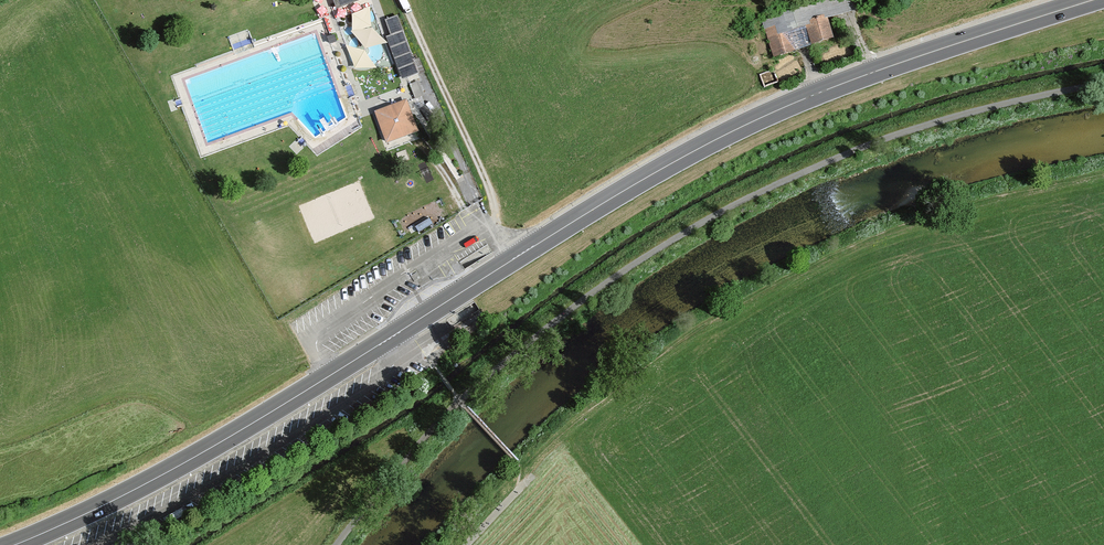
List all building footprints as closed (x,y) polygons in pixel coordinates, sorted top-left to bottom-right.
[(833,40),(827,20),(858,10),(855,0),(824,0),(762,20),(774,58),(833,40)] [(371,7),(351,11),(359,48),(379,44),(371,7)] [(401,73),(415,69),(400,14),(386,18),(401,73)] [(234,46),(254,43),(252,30),(232,33),(234,46)] [(406,101),(375,113),(386,143),(417,131),(406,101)]
